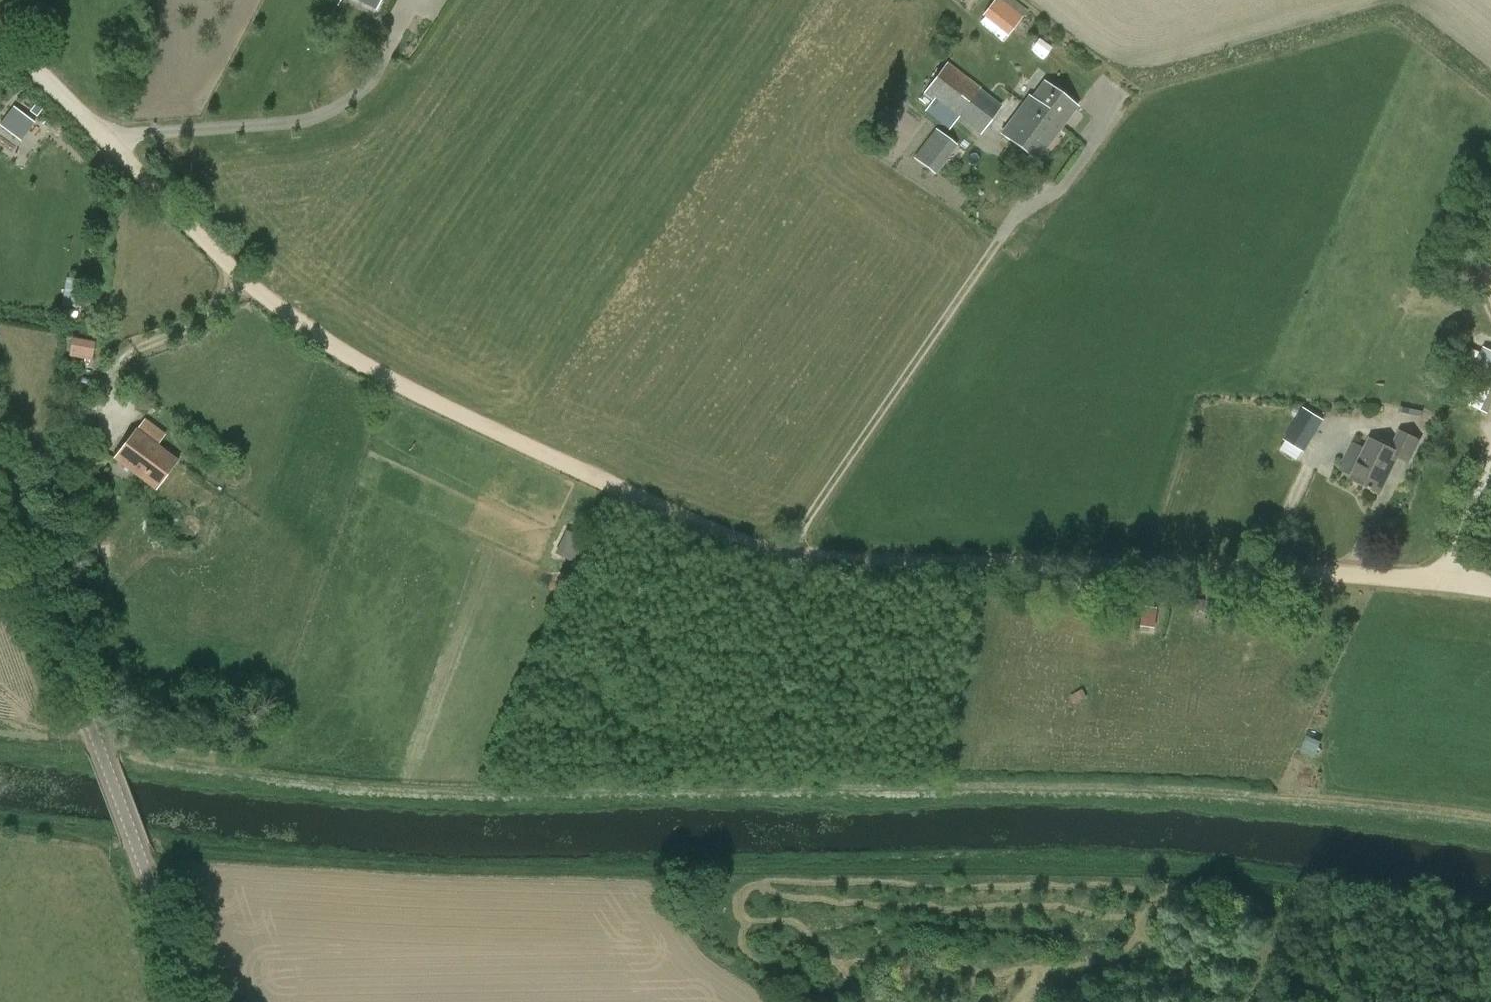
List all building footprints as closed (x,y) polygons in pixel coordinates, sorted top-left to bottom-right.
[(380,0),(358,0),(375,9),(380,0)] [(1005,38),(1029,10),(1017,0),(994,0),(980,16),(1005,38)] [(981,134),(1002,107),(979,90),(981,89),(947,63),(924,94),(957,120),(958,117),(981,134)] [(1029,96),(1023,106),(1058,132),(1077,107),(1044,82),(1032,98),(1029,96)] [(1036,161),(1058,132),(1023,106),(1002,134),(1036,161)] [(35,124),(13,107),(0,124),(0,126),(21,142),(35,124)] [(934,170),(940,162),(926,152),(920,160),(934,170)] [(82,280),(66,277),(61,305),(78,308),(82,280)] [(70,344),(68,355),(92,359),(94,348),(70,344)] [(1484,347),(1469,378),(1490,389),(1490,350),(1484,347)] [(1304,452),(1324,421),(1303,408),(1284,439),(1304,452)] [(156,490),(178,461),(137,430),(115,459),(156,490)] [(1389,452),(1377,446),(1367,441),(1349,481),(1378,495),(1397,457),(1410,463),(1421,441),(1399,430),(1389,452)] [(565,529),(557,553),(572,558),(580,534),(565,529)] [(1144,606),(1144,625),(1158,625),(1158,607),(1144,606)]
